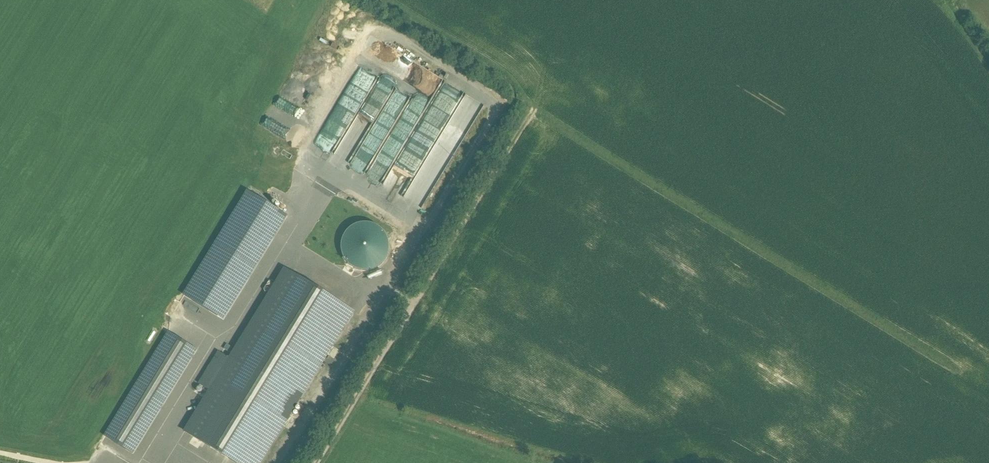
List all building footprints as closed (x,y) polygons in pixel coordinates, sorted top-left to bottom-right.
[(248,192),(184,295),(190,299),(224,320),(288,217),(248,192)] [(350,231),(345,237),(342,244),(341,252),(343,260),(347,267),(354,272),(362,275),(370,275),(378,272),(385,267),(390,260),(391,251),(390,243),(387,235),(381,229),(373,226),(365,225),(357,226),(350,231)] [(185,431),(237,462),(260,462),(353,312),(285,270),(230,360),(219,353),(199,384),(210,391),(185,431)] [(169,333),(105,436),(133,453),(196,350),(169,333)]
